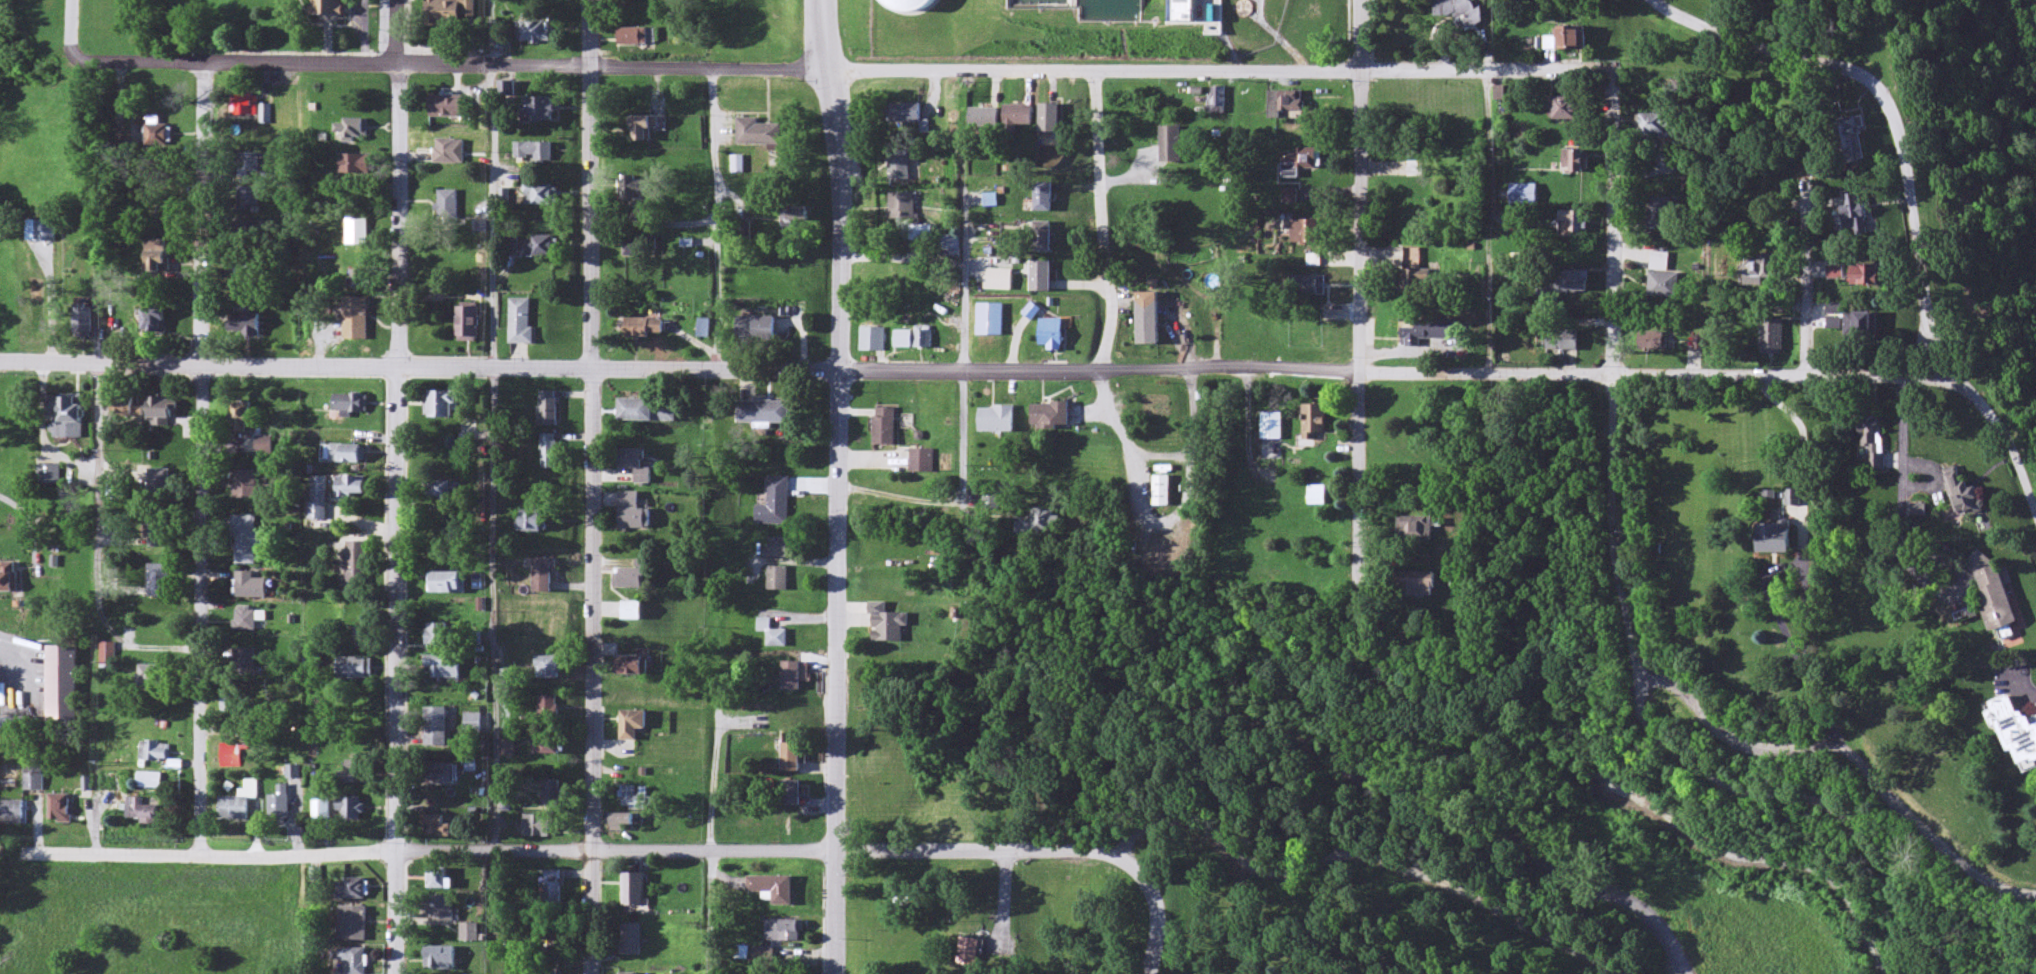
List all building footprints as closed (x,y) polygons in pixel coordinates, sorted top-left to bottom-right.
[(1436,18),(1461,18),(1461,29),(1485,29),(1485,11),(1477,11),(1477,0),(1436,0),(1436,18)] [(1564,51),(1592,51),(1592,30),(1564,30),(1564,51)] [(1584,118),(1584,95),(1557,95),(1557,118),(1584,118)] [(1683,137),(1683,113),(1646,113),(1646,137),(1683,137)] [(1866,159),(1864,119),(1832,121),(1835,161),(1866,159)] [(1590,150),(1565,150),(1565,171),(1590,170),(1590,150)] [(1423,160),(1402,160),(1402,198),(1423,198),(1423,160)] [(1538,184),(1511,184),(1511,205),(1538,205),(1538,184)] [(1846,194),(1845,233),(1868,233),(1869,195),(1846,194)] [(1650,228),(1676,228),(1676,197),(1650,197),(1650,228)] [(1572,223),(1572,232),(1589,232),(1589,211),(1562,211),(1562,223),(1572,223)] [(1400,269),(1400,291),(1422,291),(1422,249),(1406,249),(1405,269),(1400,269)] [(1667,253),(1651,253),(1651,271),(1667,271),(1667,253)] [(1763,285),(1763,278),(1776,278),(1776,255),(1743,255),(1743,285),(1763,285)] [(1853,285),(1880,285),(1880,264),(1853,264),(1853,285)] [(1829,277),(1844,277),(1844,268),(1829,268),(1829,277)] [(1556,281),(1538,281),(1539,295),(1587,294),(1586,271),(1556,272),(1556,281)] [(1677,297),(1677,274),(1650,274),(1650,297),(1677,297)] [(1876,313),(1858,313),(1858,340),(1876,340),(1876,313)] [(1762,320),(1762,354),(1783,354),(1783,320),(1762,320)] [(1580,331),(1548,331),(1548,350),(1580,350),(1580,331)] [(1666,350),(1666,335),(1641,335),(1641,350),(1666,350)] [(1883,453),(1881,416),(1859,417),(1862,459),(1869,459),(1870,470),(1888,469),(1887,453),(1883,453)] [(1988,510),(1983,485),(1967,488),(1964,473),(1949,476),(1958,517),(1988,510)] [(1801,490),(1786,490),(1786,506),(1801,506),(1801,490)] [(1762,554),(1793,554),(1793,524),(1762,524),(1762,554)] [(2006,565),(1993,569),(1988,553),(1974,558),(1998,633),(2002,631),(2005,640),(2020,635),(2017,626),(2024,623),(2006,565)] [(2031,710),(2022,713),(2015,694),(1993,703),(1996,711),(1991,713),(1998,730),(2003,728),(2013,752),(2017,751),(2025,770),(2035,766),(2035,723),(2031,710)]
